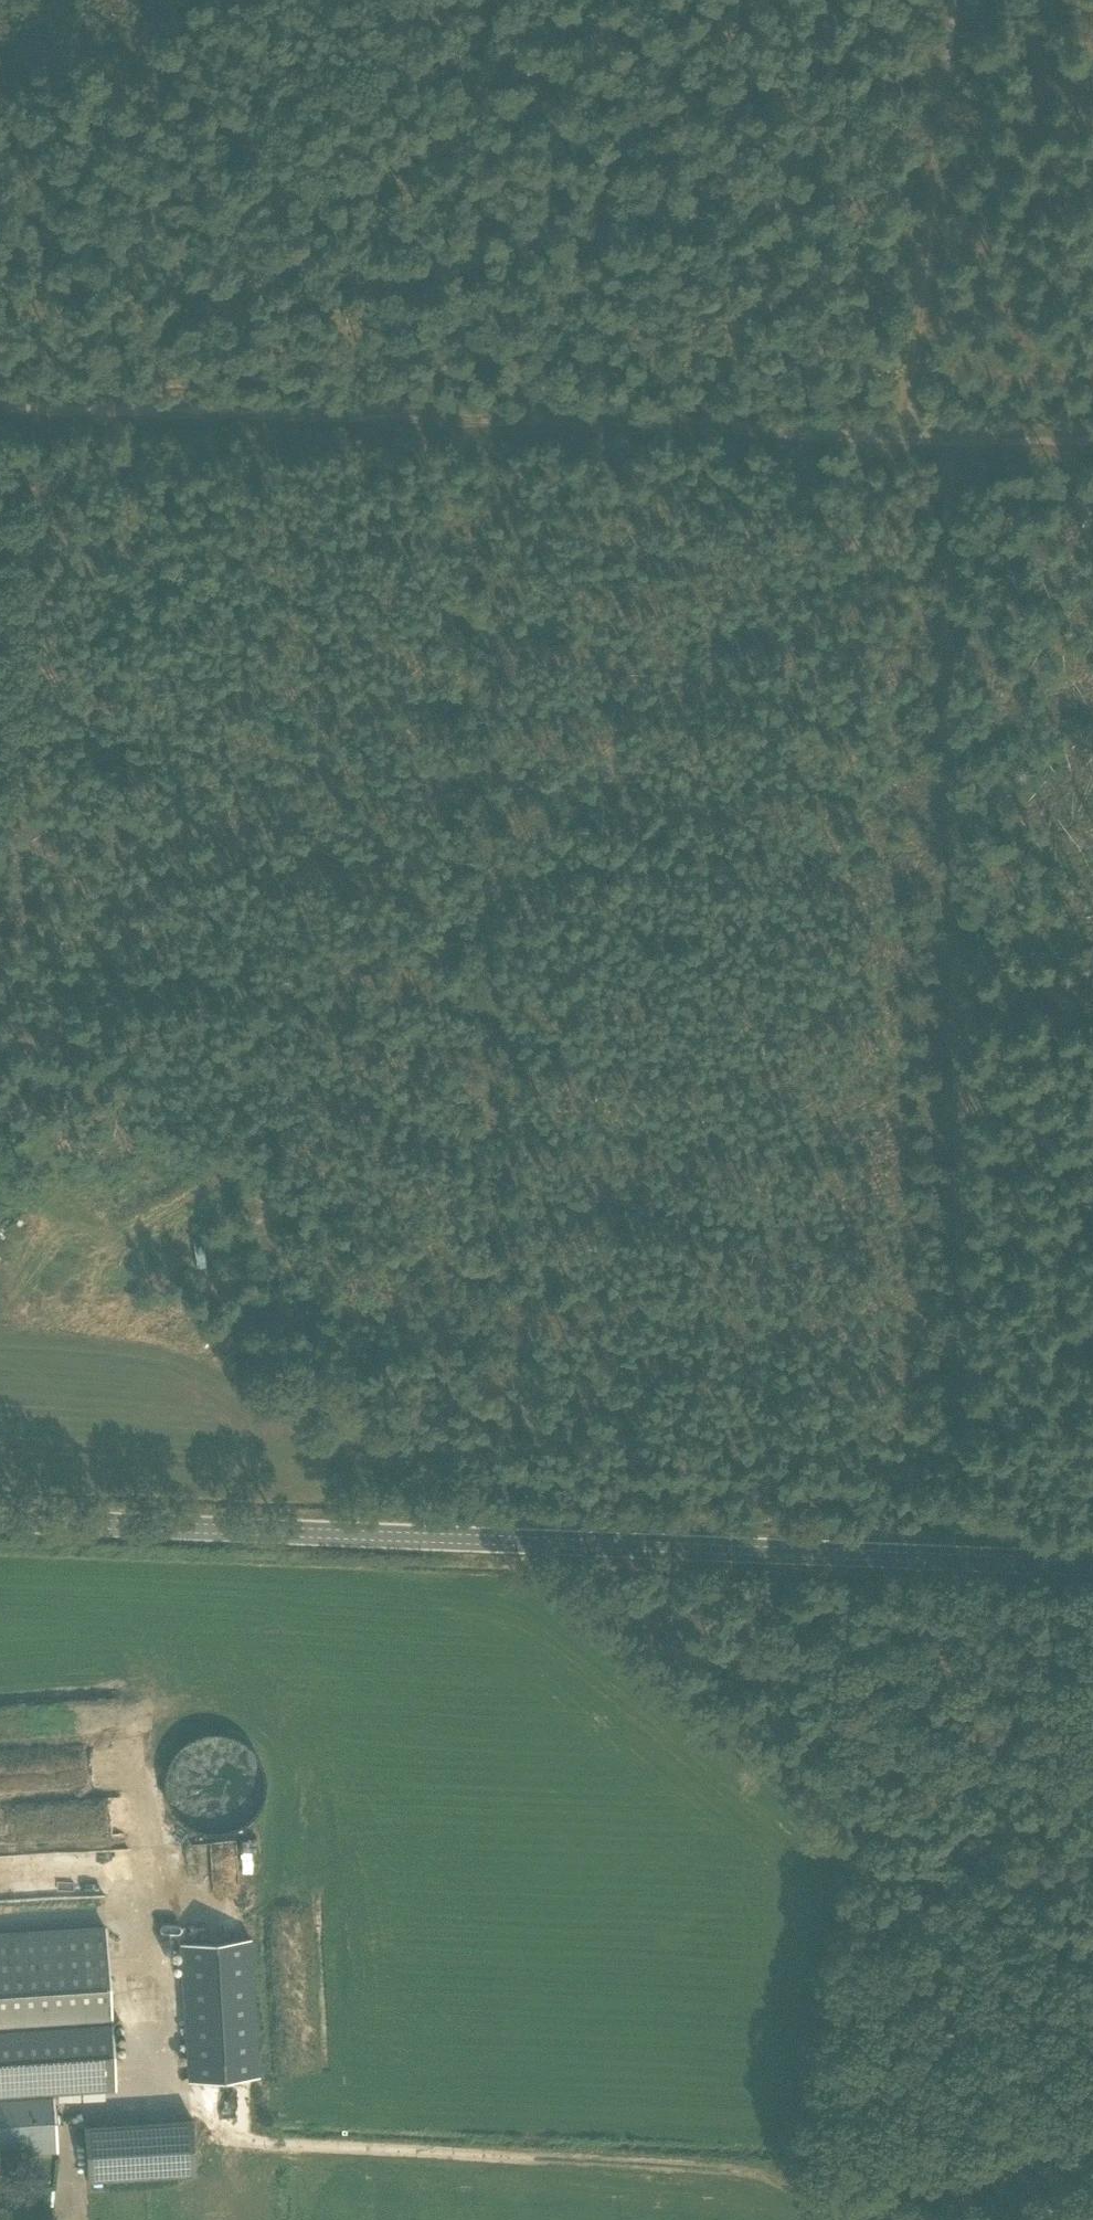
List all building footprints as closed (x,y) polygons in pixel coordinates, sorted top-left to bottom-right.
[(173,1754),(169,1761),(166,1768),(164,1776),(163,1784),(164,1793),(167,1802),(171,1811),(176,1818),(183,1824),(191,1829),(200,1833),(209,1835),(218,1835),(227,1833),(236,1830),(242,1826),(247,1822),(254,1816),(259,1808),(262,1799),(264,1790),(265,1781),(263,1772),(260,1763),(256,1755),(250,1748),(242,1742),(234,1737),(224,1734),(215,1733),(205,1734),(196,1737),(187,1741),(179,1747),(173,1754)] [(99,1864),(64,1863),(63,1887),(99,1888),(99,1864)] [(114,2083),(103,1931),(0,1938),(0,2090),(114,2083)] [(181,1943),(187,2081),(261,2078),(254,1940),(181,1943)] [(21,2148),(22,2156),(54,2154),(51,2098),(0,2101),(0,2149),(21,2148)] [(84,2125),(87,2180),(195,2173),(192,2119),(84,2125)]
